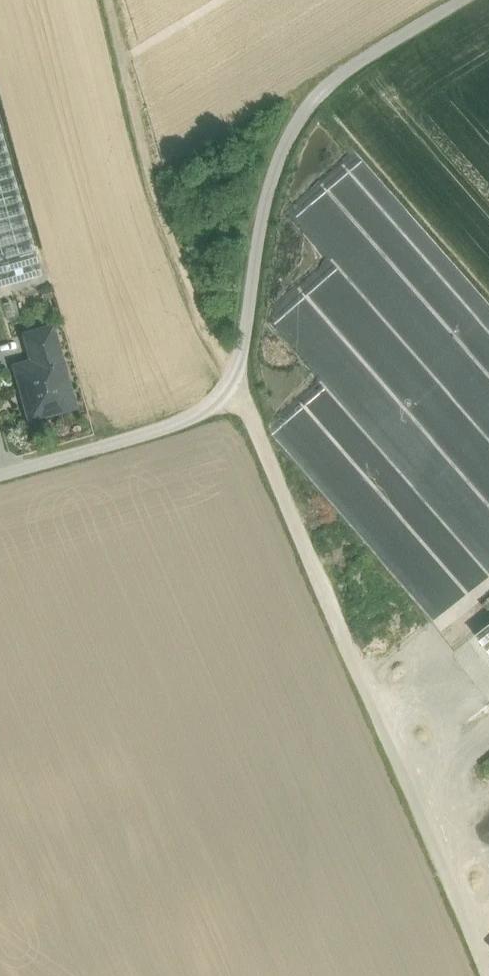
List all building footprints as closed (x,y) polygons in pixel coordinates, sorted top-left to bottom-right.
[(35,251),(0,128),(0,260),(35,251)] [(0,260),(0,287),(42,275),(35,251),(0,260)] [(52,327),(25,335),(33,362),(60,355),(52,327)] [(60,355),(33,362),(36,375),(19,380),(30,419),(74,406),(60,355)] [(476,635),(488,651),(488,625),(476,635)] [(480,762),(488,775),(488,756),(480,762)]
